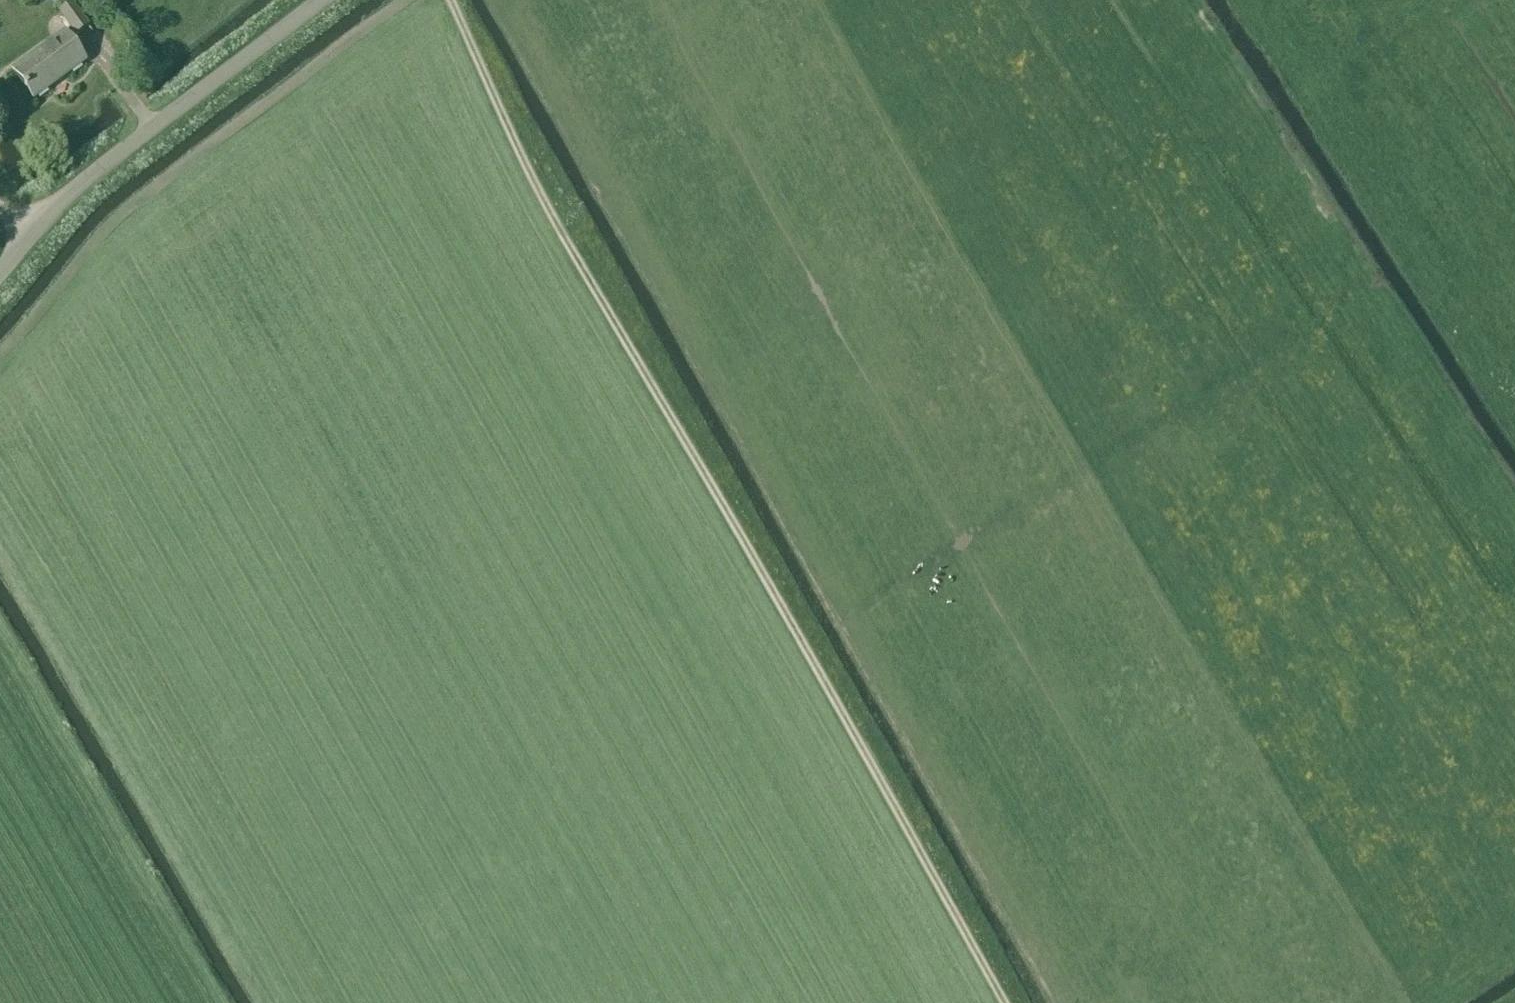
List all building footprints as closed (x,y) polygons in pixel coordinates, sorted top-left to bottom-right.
[(88,26),(71,3),(57,14),(75,37),(88,26)] [(33,98),(83,61),(63,33),(13,70),(24,85),(23,86),(26,90),(27,89),(33,98)]
